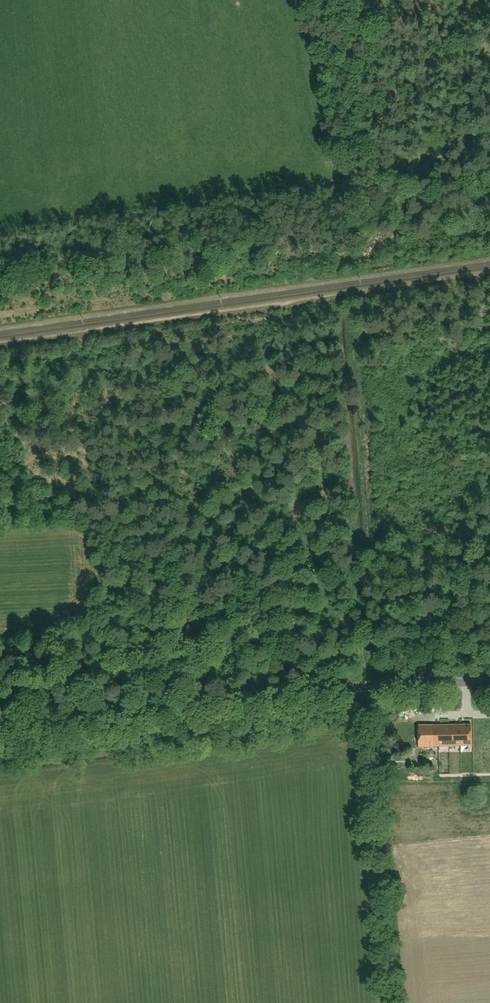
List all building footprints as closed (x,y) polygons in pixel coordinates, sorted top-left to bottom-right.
[(436,725),(419,726),(419,747),(439,747),(472,746),(471,725),(436,725)] [(408,756),(396,756),(396,767),(408,767),(408,756)]
